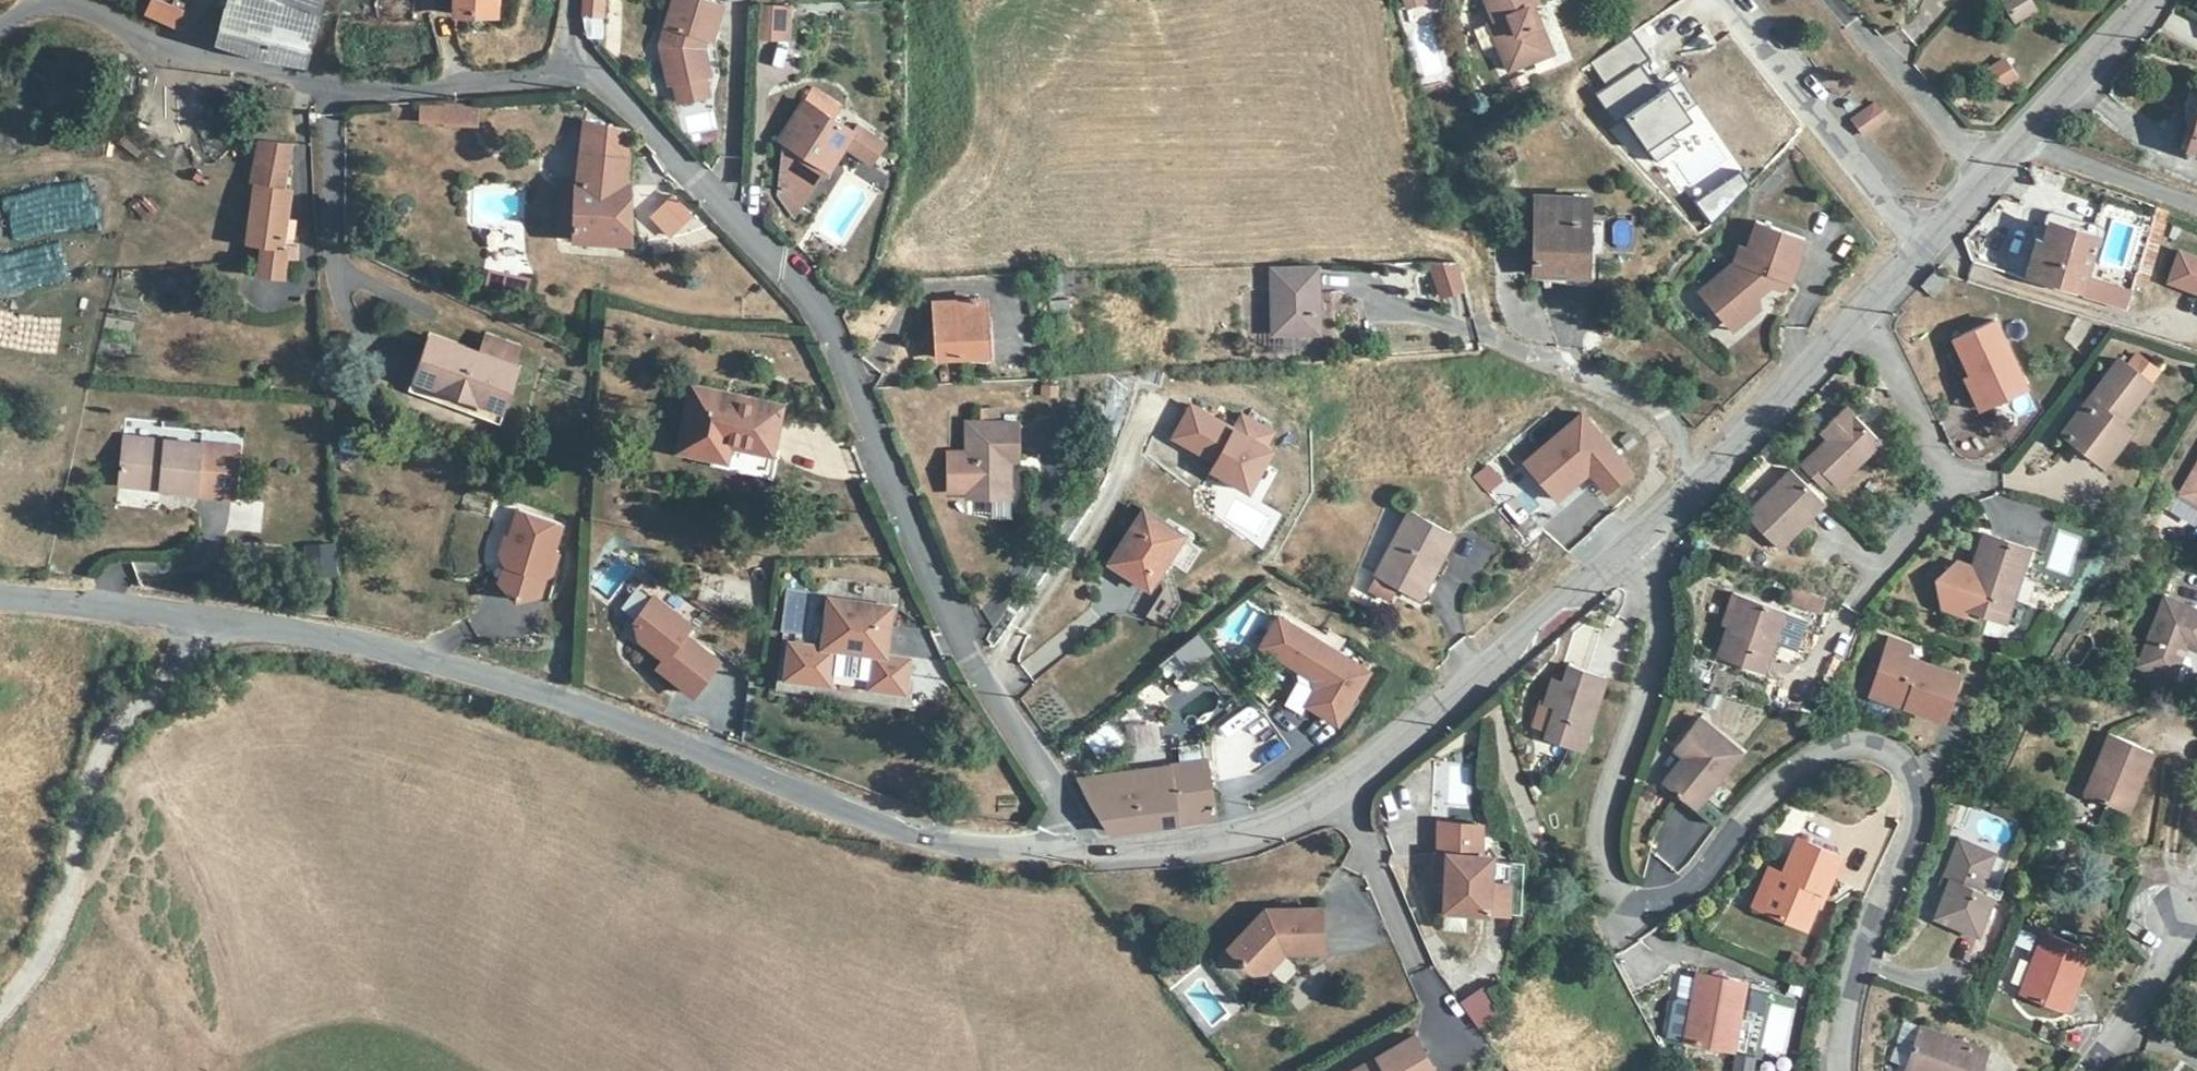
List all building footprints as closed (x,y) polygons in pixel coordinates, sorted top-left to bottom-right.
[(161,0),(152,0),(145,16),(176,27),(183,9),(161,0)] [(218,41),(268,58),(304,64),(324,0),(231,0),(218,41)] [(456,15),(495,14),(495,0),(456,0),(456,15)] [(583,15),(602,16),(603,0),(584,0),(583,15)] [(680,82),(689,0),(683,0),(672,0),(659,44),(668,85),(680,82)] [(719,4),(711,2),(689,0),(680,82),(710,76),(703,47),(706,38),(709,37),(719,4)] [(1404,9),(1427,5),(1426,0),(1402,0),(1404,9)] [(1539,0),(1486,0),(1497,24),(1490,27),(1511,74),(1534,64),(1530,55),(1550,45),(1541,23),(1537,25),(1529,7),(1539,1),(1539,0)] [(2029,0),(2006,0),(2004,1),(2014,19),(2033,7),(2029,0)] [(623,5),(615,4),(615,13),(623,14),(623,5)] [(772,4),(756,4),(755,39),(770,40),(772,4)] [(791,5),(772,4),(770,40),(789,40),(791,5)] [(464,28),(464,20),(456,19),(456,28),(464,28)] [(1634,33),(1590,59),(1607,88),(1595,96),(1635,163),(1691,130),(1650,61),(1651,61),(1634,33)] [(1554,54),(1550,45),(1530,55),(1534,64),(1554,54)] [(2004,59),(1987,73),(2001,90),(2018,76),(2004,59)] [(176,113),(187,111),(183,86),(171,88),(176,113)] [(841,107),(813,89),(782,139),(786,142),(780,195),(799,207),(825,167),(840,143),(844,146),(847,141),(853,132),(834,118),(841,107)] [(2188,89),(2184,103),(2186,122),(2193,125),(2196,112),(2196,92),(2188,89)] [(1877,102),(1855,120),(1866,134),(1888,116),(1877,102)] [(2193,125),(2186,148),(2196,152),(2196,112),(2193,125)] [(588,152),(627,158),(629,130),(586,121),(581,152),(588,152)] [(853,132),(847,141),(875,158),(887,140),(859,122),(853,132)] [(276,140),(259,138),(258,146),(250,183),(249,191),(256,193),(248,243),(263,246),(258,273),(283,278),(288,247),(283,245),(284,236),(287,218),(291,190),(281,188),(292,141),(276,140)] [(844,146),(840,143),(825,167),(830,169),(844,146)] [(624,183),(627,158),(588,152),(581,152),(577,181),(574,237),(631,240),(630,185),(624,183)] [(577,181),(560,180),(556,236),(574,237),(577,181)] [(145,222),(161,210),(149,194),(133,206),(145,222)] [(799,207),(780,195),(795,214),(799,207)] [(1588,197),(1536,196),(1535,274),(1587,275),(1588,197)] [(2155,206),(2132,285),(2142,288),(2146,289),(2168,212),(2155,206)] [(2098,225),(2051,211),(2048,224),(2094,238),(2098,225)] [(296,220),(287,218),(284,236),(293,237),(296,220)] [(1734,263),(1700,296),(1728,327),(1759,298),(1758,292),(1765,287),(1780,294),(1786,281),(1790,283),(1805,240),(1758,223),(1747,249),(1741,248),(1734,263)] [(2094,238),(2048,224),(2041,243),(2034,241),(2025,272),(2079,289),(2094,238)] [(2178,251),(2167,281),(2196,292),(2196,258),(2178,251)] [(1456,261),(1430,261),(1441,291),(1463,284),(1456,261)] [(2009,266),(1982,261),(1980,272),(2007,277),(2009,266)] [(1319,333),(1317,265),(1274,267),(1274,288),(1275,334),(1319,333)] [(525,298),(529,280),(487,271),(483,289),(525,298)] [(1942,275),(1933,272),(1919,286),(1924,292),(1942,275)] [(1075,293),(1074,273),(1062,274),(1064,294),(1075,293)] [(1064,294),(1062,274),(1049,274),(1050,294),(1064,294)] [(115,312),(139,315),(142,280),(118,278),(115,312)] [(2136,308),(2142,288),(2132,285),(2126,304),(2136,308)] [(1761,307),(1759,298),(1728,327),(1734,333),(1761,307)] [(986,353),(983,300),(935,303),(939,356),(986,353)] [(1069,307),(1068,301),(1051,302),(1052,309),(1069,307)] [(2024,388),(1993,320),(1952,339),(1968,373),(1975,370),(1992,404),(2024,388)] [(513,367),(434,339),(432,344),(421,376),(501,403),(513,367)] [(2147,383),(2116,360),(2061,433),(2091,456),(2118,421),(2147,383)] [(1992,404),(1975,370),(1968,373),(1963,376),(1979,410),(1992,404)] [(501,403),(421,376),(415,391),(494,420),(501,403)] [(781,403),(694,387),(681,449),(712,455),(710,464),(771,477),(776,457),(777,452),(771,451),(779,414),(781,403)] [(1215,461),(1211,470),(1249,491),(1272,449),(1265,445),(1273,430),(1242,413),(1234,428),(1190,404),(1172,438),(1206,456),(1210,449),(1219,454),(1215,461)] [(1879,440),(1845,406),(1827,424),(1834,431),(1827,438),(1808,457),(1828,477),(1836,485),(1879,440)] [(1523,464),(1561,508),(1594,479),(1605,492),(1628,472),(1580,414),(1523,464)] [(2129,430),(2118,421),(2091,456),(2102,465),(2129,430)] [(1018,458),(1017,423),(967,424),(968,448),(948,449),(949,490),(968,490),(968,497),(990,496),(990,489),(1010,488),(1009,459),(1018,458)] [(1834,431),(1827,424),(1819,431),(1827,438),(1834,431)] [(241,433),(203,430),(202,442),(123,436),(119,478),(158,482),(158,489),(174,491),(198,493),(199,487),(236,491),(241,433)] [(1210,449),(1206,456),(1215,461),(1219,454),(1210,449)] [(1828,477),(1808,457),(1800,466),(1820,485),(1828,477)] [(1489,495),(1505,483),(1489,463),(1473,475),(1489,495)] [(2179,494),(2196,503),(2196,464),(2179,494)] [(1823,502),(1790,470),(1744,516),(1778,549),(1823,502)] [(158,482),(119,478),(118,485),(158,489),(158,482)] [(236,491),(199,487),(198,493),(174,491),(174,496),(236,501),(236,491)] [(1010,496),(1010,488),(990,489),(990,496),(1010,496)] [(1391,538),(1404,514),(1390,507),(1377,531),(1391,538)] [(1182,534),(1143,509),(1109,563),(1148,588),(1159,570),(1167,559),(1181,536),(1182,534)] [(495,596),(548,605),(563,521),(510,512),(495,596)] [(1453,534),(1409,512),(1378,575),(1398,586),(1418,596),(1430,572),(1434,574),(1453,534)] [(1690,551),(1689,526),(1670,544),(1690,551)] [(2027,549),(1983,534),(1972,567),(1955,562),(1950,568),(1937,580),(1941,607),(1964,614),(1966,607),(2004,620),(2027,549)] [(1181,536),(1167,559),(1185,571),(1200,548),(1181,536)] [(472,573),(469,542),(452,544),(455,575),(472,573)] [(1688,558),(1682,556),(1677,568),(1683,570),(1688,558)] [(1434,574),(1430,572),(1418,596),(1428,601),(1440,576),(1434,574)] [(1398,586),(1378,575),(1368,594),(1388,605),(1394,594),(1398,586)] [(1165,585),(1146,616),(1167,628),(1185,597),(1165,585)] [(1826,597),(1792,585),(1787,601),(1822,612),(1826,597)] [(1783,611),(1746,598),(1732,593),(1721,624),(1727,625),(1716,657),(1763,673),(1773,642),(1794,649),(1804,618),(1783,611)] [(690,625),(651,596),(633,620),(638,638),(664,658),(657,666),(693,694),(718,662),(683,634),(690,625)] [(894,606),(829,597),(823,646),(784,640),(777,687),(912,705),(913,692),(906,691),(911,658),(887,654),(894,606)] [(2164,598),(2137,666),(2171,679),(2185,645),(2196,650),(2196,611),(2164,598)] [(1279,614),(1259,647),(1306,674),(1298,689),(1310,695),(1305,704),(1337,722),(1369,669),(1279,614)] [(2068,664),(2090,665),(2091,635),(2070,634),(2068,664)] [(1185,673),(1210,653),(1199,639),(1174,659),(1185,673)] [(1911,646),(1890,639),(1885,653),(1906,659),(1911,646)] [(1906,659),(1885,653),(1873,689),(1905,701),(1903,707),(1943,720),(1957,676),(1906,659)] [(1604,678),(1565,665),(1560,683),(1550,679),(1542,704),(1552,707),(1549,719),(1543,737),(1582,749),(1604,678)] [(1905,701),(1873,689),(1871,696),(1903,707),(1905,701)] [(1222,748),(1245,781),(1291,749),(1258,702),(1225,725),(1235,739),(1222,748)] [(1552,707),(1542,704),(1538,716),(1549,719),(1552,707)] [(1740,752),(1698,718),(1672,750),(1681,759),(1662,784),(1693,809),(1740,752)] [(2152,751),(2110,734),(2085,794),(2104,802),(2127,811),(2152,751)] [(1177,746),(1177,760),(1206,759),(1205,744),(1177,746)] [(1216,816),(1207,762),(1170,767),(1078,780),(1088,801),(1105,825),(1109,832),(1216,816)] [(1442,762),(1437,806),(1470,809),(1475,766),(1442,762)] [(1482,823),(1438,821),(1437,852),(1434,852),(1433,876),(1445,876),(1444,899),(1444,908),(1447,908),(1446,925),(1464,926),(1466,910),(1508,912),(1510,860),(1487,859),(1487,854),(1480,853),(1482,823)] [(1840,855),(1797,836),(1781,873),(1768,867),(1760,887),(1768,892),(1761,909),(1804,928),(1815,903),(1806,898),(1811,887),(1823,891),(1840,855)] [(1995,853),(1958,838),(1943,877),(1949,880),(1934,917),(1977,935),(1993,897),(1980,891),(1995,853)] [(1522,860),(1510,860),(1508,912),(1519,913),(1522,860)] [(1768,892),(1760,887),(1752,906),(1761,909),(1768,892)] [(1323,950),(1322,907),(1274,909),(1274,914),(1264,917),(1260,915),(1228,948),(1251,970),(1268,969),(1286,952),(1323,950)] [(1274,914),(1274,909),(1266,909),(1260,915),(1264,917),(1274,914)] [(2088,949),(2043,933),(2020,994),(2065,1010),(2088,949)] [(1745,982),(1698,973),(1685,1040),(1728,1049),(1733,1019),(1738,1019),(1745,982)] [(1461,1004),(1478,1030),(1504,1013),(1487,987),(1461,1004)] [(1673,1031),(1663,1028),(1662,1036),(1671,1037),(1673,1031)] [(1920,1028),(1907,1067),(1920,1070),(1980,1070),(1987,1050),(1920,1028)] [(1409,1036),(1348,1070),(1429,1070),(1409,1036)] [(1734,1070),(1754,1070),(1757,1061),(1738,1056),(1734,1070)]
